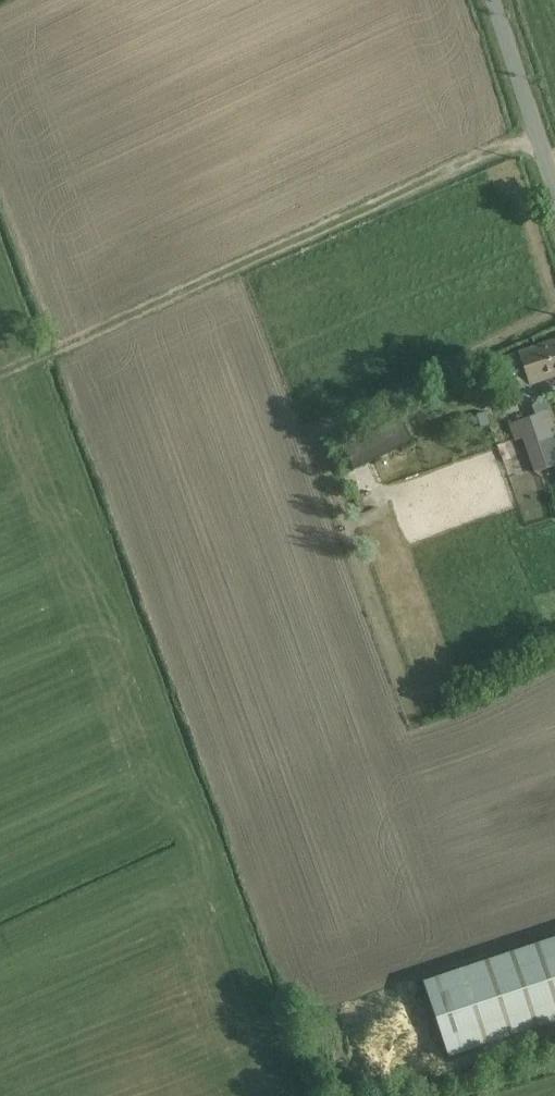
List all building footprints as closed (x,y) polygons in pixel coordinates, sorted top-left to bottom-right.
[(554,380),(554,333),(492,363),(511,401),(554,380)] [(510,423),(521,453),(536,448),(548,481),(554,478),(554,406),(510,423)] [(373,476),(374,491),(396,489),(394,474),(373,476)] [(422,974),(448,1056),(554,1021),(554,932),(422,974)]
